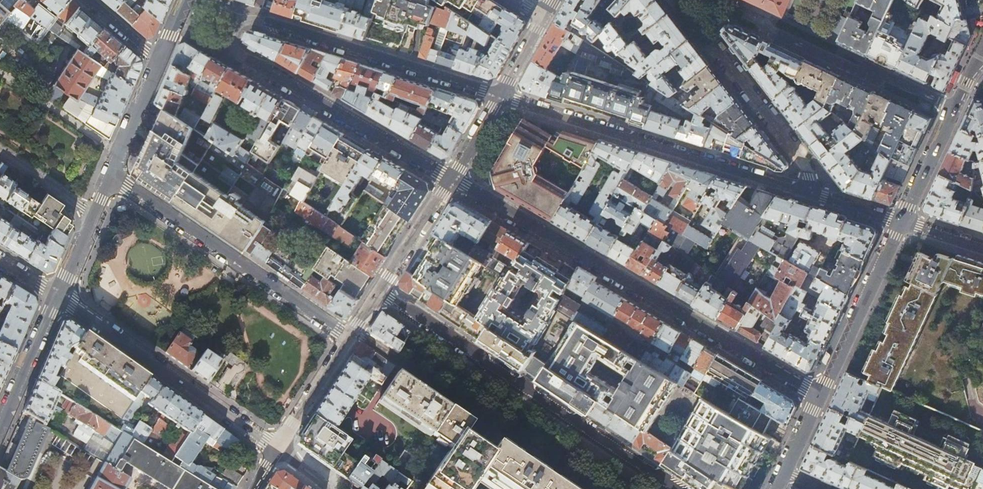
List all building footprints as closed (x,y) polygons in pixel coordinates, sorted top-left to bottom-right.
[(5,18),(15,7),(13,5),(18,0),(0,0),(0,24),(5,18)] [(13,5),(15,7),(28,15),(34,8),(24,0),(18,0),(13,5)] [(40,1),(55,12),(53,14),(55,16),(68,0),(41,0),(40,1)] [(72,0),(68,0),(55,16),(53,17),(45,27),(56,34),(79,6),(72,0)] [(114,10),(123,0),(102,0),(114,10)] [(141,7),(136,4),(132,9),(130,7),(136,0),(123,0),(114,10),(146,38),(154,36),(157,27),(160,21),(167,5),(169,0),(144,0),(141,7)] [(273,11),(275,12),(292,17),(294,17),(300,0),(276,0),(273,11)] [(338,4),(326,0),(300,0),(294,17),(302,20),(315,24),(341,32),(350,11),(351,8),(338,4)] [(351,8),(352,5),(354,0),(340,0),(338,4),(351,8)] [(352,5),(362,9),(365,0),(354,0),(352,5)] [(373,19),(376,12),(380,0),(369,0),(366,10),(366,11),(365,16),(373,19)] [(376,12),(373,19),(366,37),(388,44),(389,43),(389,42),(391,43),(392,43),(394,44),(399,45),(400,45),(401,45),(405,32),(406,33),(410,23),(413,24),(416,26),(422,28),(424,22),(431,24),(439,1),(437,0),(380,0),(376,12)] [(439,1),(443,4),(447,6),(455,11),(469,20),(481,0),(437,0),(439,1)] [(469,20),(473,23),(491,34),(506,8),(493,0),(481,0),(469,20)] [(588,0),(568,0),(564,7),(556,22),(570,31),(572,28),(573,25),(569,23),(572,19),(576,21),(581,13),(576,10),(578,7),(583,9),(583,8),(588,0)] [(583,8),(593,14),(599,4),(602,6),(606,0),(588,0),(583,8)] [(610,8),(615,14),(608,21),(608,24),(609,25),(612,22),(614,20),(633,0),(618,0),(610,8)] [(659,0),(633,0),(614,20),(617,23),(627,14),(628,15),(631,11),(634,11),(640,17),(642,16),(647,22),(646,25),(642,29),(643,29),(631,39),(634,43),(637,41),(670,14),(662,3),(659,0)] [(768,9),(783,16),(790,0),(749,0),(768,9)] [(848,21),(838,42),(857,50),(868,55),(894,0),(858,0),(848,21)] [(937,1),(944,5),(938,17),(953,26),(957,19),(967,19),(965,13),(962,0),(934,0),(937,1)] [(443,4),(439,1),(431,24),(430,26),(437,29),(438,25),(441,27),(440,31),(440,32),(435,47),(432,46),(434,38),(432,37),(434,31),(433,29),(430,28),(420,57),(428,60),(436,62),(455,11),(447,6),(446,10),(442,9),(443,4)] [(36,5),(34,8),(28,15),(15,7),(5,18),(37,39),(45,27),(53,17),(36,5)] [(103,27),(79,6),(56,34),(78,49),(83,52),(103,27)] [(506,8),(491,34),(513,48),(518,39),(526,23),(526,20),(516,15),(506,8)] [(593,14),(583,8),(583,9),(581,13),(576,21),(574,24),(582,29),(582,31),(584,33),(586,34),(588,33),(590,34),(589,37),(592,39),(589,43),(591,44),(600,34),(606,28),(597,19),(595,20),(592,17),(593,14)] [(889,10),(868,55),(874,58),(880,61),(887,64),(897,69),(909,45),(919,22),(917,21),(915,25),(912,23),(910,29),(906,30),(893,23),(891,20),(894,14),(891,13),(892,12),(889,10)] [(925,10),(919,22),(909,45),(920,50),(921,50),(930,33),(932,32),(939,35),(939,37),(944,40),(947,41),(948,37),(953,26),(938,17),(925,10)] [(373,19),(365,16),(350,11),(341,32),(353,36),(365,40),(366,37),(373,19)] [(469,34),(473,23),(469,20),(455,11),(436,62),(438,63),(455,68),(469,34)] [(682,30),(670,14),(637,41),(639,43),(641,41),(643,43),(649,37),(649,36),(651,35),(657,43),(662,39),(665,44),(667,44),(667,47),(663,50),(662,49),(659,49),(654,53),(654,54),(661,63),(674,53),(690,40),(682,30)] [(838,42),(848,21),(839,16),(829,37),(838,42)] [(957,19),(953,26),(948,37),(954,40),(949,51),(944,48),(927,83),(940,89),(945,91),(962,55),(971,35),(968,24),(967,19),(957,19)] [(571,32),(570,31),(556,22),(544,43),(534,61),(547,69),(561,45),(565,39),(566,40),(567,39),(571,32)] [(631,45),(612,22),(609,25),(606,28),(600,34),(607,44),(607,45),(607,46),(607,47),(609,50),(609,51),(610,51),(611,51),(612,51),(613,51),(615,49),(619,55),(619,54),(631,45)] [(491,34),(473,23),(469,34),(472,36),(484,43),(487,44),(490,37),(491,34)] [(767,56),(768,54),(772,43),(756,37),(731,24),(724,34),(751,69),(761,63),(757,58),(759,54),(760,53),(767,56)] [(123,44),(103,27),(83,52),(90,57),(96,50),(101,55),(100,57),(102,59),(103,57),(109,62),(111,59),(123,44)] [(581,34),(572,28),(570,31),(571,32),(575,34),(579,37),(581,34)] [(271,56),(277,60),(287,42),(284,41),(278,39),(251,31),(249,36),(246,42),(271,56)] [(472,36),(469,34),(455,68),(465,71),(475,74),(485,50),(487,44),(484,43),(480,51),(472,47),(471,50),(470,49),(469,52),(466,50),(472,36)] [(513,48),(491,34),(490,37),(496,41),(491,51),(491,54),(493,55),(491,57),(486,54),(488,51),(485,50),(475,74),(478,75),(490,79),(493,78),(497,76),(513,48)] [(584,40),(579,37),(575,34),(571,41),(567,39),(566,40),(565,39),(561,45),(575,53),(584,40)] [(589,43),(584,40),(575,53),(580,55),(580,56),(597,61),(596,64),(611,69),(614,59),(613,59),(591,44),(589,43)] [(704,57),(690,40),(674,53),(685,68),(681,70),(686,76),(678,82),(677,85),(678,86),(676,88),(678,90),(682,87),(710,65),(704,57)] [(944,48),(947,41),(944,40),(943,42),(942,42),(937,53),(936,53),(935,53),(934,54),(933,55),(929,58),(923,55),(922,56),(918,54),(920,50),(909,45),(897,69),(916,77),(927,83),(944,48)] [(639,43),(637,41),(634,43),(631,45),(619,54),(626,59),(628,62),(639,69),(636,73),(642,77),(648,73),(661,63),(654,54),(649,58),(639,43)] [(172,64),(174,64),(183,70),(185,65),(191,68),(201,50),(194,46),(187,42),(180,44),(173,62),(172,64)] [(299,45),(287,42),(277,60),(289,67),(299,73),(312,49),(299,45)] [(772,43),(768,54),(773,56),(769,63),(780,71),(781,69),(794,79),(792,81),(796,84),(806,59),(796,54),(772,43)] [(139,58),(123,44),(111,59),(118,65),(117,67),(108,63),(105,67),(132,85),(138,72),(140,65),(139,58)] [(90,57),(83,52),(78,49),(45,96),(55,102),(64,92),(70,96),(62,107),(109,139),(114,125),(125,101),(132,85),(105,67),(102,65),(98,74),(109,79),(105,86),(103,85),(102,89),(104,89),(100,98),(89,93),(87,96),(82,94),(79,99),(75,100),(99,63),(90,57)] [(312,49),(299,73),(306,77),(313,81),(328,53),(314,49),(312,49)] [(207,54),(201,50),(191,68),(188,73),(200,79),(201,77),(213,57),(207,54)] [(335,77),(344,59),(329,54),(328,53),(313,81),(320,85),(329,90),(335,77)] [(674,53),(661,63),(648,73),(649,75),(650,76),(653,80),(653,81),(654,81),(655,81),(652,84),(658,87),(671,96),(674,94),(678,90),(676,88),(664,73),(667,71),(667,70),(668,70),(669,70),(669,71),(675,67),(681,70),(685,68),(674,53)] [(222,63),(213,57),(201,77),(206,80),(206,79),(207,79),(209,80),(210,78),(213,80),(210,85),(199,80),(195,88),(213,97),(215,94),(217,89),(231,67),(222,63)] [(351,61),(344,59),(335,77),(344,81),(342,86),(338,86),(334,94),(337,95),(344,99),(361,64),(351,61)] [(614,59),(611,69),(610,72),(623,76),(624,75),(652,84),(642,77),(636,73),(614,59)] [(823,67),(806,59),(796,84),(800,87),(801,84),(804,83),(810,86),(809,87),(814,89),(815,89),(820,91),(816,100),(826,107),(840,75),(823,67)] [(547,69),(534,61),(527,73),(522,83),(523,87),(524,90),(535,93),(548,97),(560,77),(547,69)] [(764,67),(761,63),(751,69),(767,89),(775,99),(796,84),(792,81),(790,83),(778,73),(780,71),(769,63),(764,67)] [(188,73),(183,70),(174,64),(162,91),(157,103),(166,108),(177,115),(189,82),(194,87),(195,88),(199,80),(200,79),(188,73)] [(373,68),(361,64),(344,99),(353,105),(367,113),(375,95),(373,94),(372,96),(367,95),(369,88),(377,91),(386,72),(373,68)] [(713,69),(710,65),(682,87),(687,90),(677,98),(674,94),(671,96),(688,107),(691,109),(724,83),(713,69)] [(242,74),(231,67),(217,89),(255,112),(254,113),(259,116),(247,136),(259,143),(264,134),(277,113),(285,99),(276,94),(242,74)] [(564,78),(560,77),(548,97),(567,103),(569,104),(570,99),(598,108),(606,82),(567,70),(566,74),(565,74),(564,78)] [(397,95),(404,78),(388,73),(386,72),(377,91),(377,92),(383,95),(395,100),(397,95)] [(862,86),(840,75),(826,107),(831,112),(832,110),(833,110),(835,105),(835,103),(838,101),(854,109),(855,113),(853,118),(852,118),(850,124),(849,126),(856,131),(856,132),(874,91),(862,86)] [(404,78),(397,95),(409,101),(422,104),(421,106),(419,107),(418,111),(425,114),(437,88),(424,84),(404,78)] [(646,95),(606,82),(598,108),(627,117),(626,122),(628,122),(640,126),(645,128),(651,110),(656,95),(649,93),(646,95)] [(735,97),(724,83),(691,109),(706,118),(711,122),(717,117),(702,113),(703,111),(709,106),(713,106),(720,115),(738,101),(735,97)] [(800,87),(796,84),(775,99),(786,113),(798,129),(826,107),(816,100),(808,106),(805,102),(806,102),(802,97),(798,92),(798,89),(800,87)] [(213,97),(195,88),(194,87),(191,94),(209,104),(213,97)] [(658,87),(656,95),(651,110),(654,111),(657,103),(655,100),(683,116),(688,107),(671,96),(658,87)] [(447,91),(437,88),(425,114),(422,118),(424,119),(437,125),(442,127),(444,122),(457,95),(447,91)] [(878,93),(874,91),(856,132),(873,145),(874,146),(876,141),(871,138),(870,139),(868,138),(875,124),(870,122),(872,117),(871,115),(873,114),(873,115),(878,117),(877,119),(878,121),(883,124),(889,111),(887,110),(892,100),(878,93)] [(380,101),(383,95),(377,92),(375,95),(367,113),(378,119),(390,126),(400,103),(397,102),(394,109),(386,104),(387,102),(386,101),(384,100),(383,102),(380,101)] [(223,99),(215,94),(213,97),(209,104),(201,117),(195,127),(203,133),(210,122),(223,99)] [(479,108),(477,104),(476,101),(467,98),(457,95),(444,122),(464,133),(479,108)] [(960,128),(972,134),(974,129),(978,130),(979,136),(979,135),(982,134),(982,98),(981,98),(975,98),(962,124),(960,128)] [(293,104),(285,99),(277,113),(279,114),(267,135),(264,134),(259,143),(254,151),(272,161),(302,109),(293,104)] [(910,108),(892,100),(887,110),(889,111),(883,124),(889,126),(892,125),(897,127),(895,128),(893,132),(888,130),(881,148),(879,146),(879,144),(876,141),(874,146),(891,159),(892,157),(900,141),(907,124),(914,110),(910,108)] [(749,115),(738,101),(720,115),(717,117),(711,122),(717,126),(719,123),(722,125),(724,123),(725,122),(728,126),(734,130),(732,135),(738,138),(756,125),(749,115)] [(412,111),(413,109),(400,103),(390,126),(400,132),(413,140),(422,119),(407,112),(409,109),(412,111)] [(304,105),(302,109),(272,161),(264,174),(276,182),(294,152),(298,146),(315,117),(317,112),(311,109),(304,105)] [(706,118),(691,109),(688,107),(683,116),(687,119),(687,120),(681,119),(676,137),(689,141),(704,146),(709,127),(701,125),(703,120),(705,121),(706,118)] [(832,113),(831,112),(826,107),(798,129),(809,143),(821,158),(856,131),(849,126),(847,124),(845,123),(834,131),(838,137),(834,140),(820,123),(832,113)] [(181,118),(177,115),(166,108),(144,156),(141,162),(144,173),(146,181),(175,201),(216,142),(207,135),(203,133),(195,127),(181,118)] [(185,108),(181,118),(195,127),(201,117),(185,108)] [(654,111),(651,110),(645,128),(663,133),(676,137),(681,119),(654,111)] [(914,110),(907,124),(925,132),(926,130),(932,118),(924,114),(917,111),(914,110)] [(837,111),(832,113),(834,114),(841,120),(845,123),(847,124),(847,119),(837,111)] [(839,123),(841,120),(834,114),(831,117),(839,123)] [(315,117),(298,146),(309,152),(325,123),(320,120),(315,117)] [(422,118),(422,119),(413,140),(421,144),(431,150),(439,134),(439,133),(422,123),(424,119),(422,118)] [(579,175),(598,142),(563,132),(557,140),(555,139),(552,137),(553,136),(524,119),(499,162),(503,178),(507,195),(534,211),(552,222),(576,180),(579,175)] [(207,135),(216,142),(247,163),(252,154),(240,146),(244,139),(215,122),(207,135)] [(444,122),(442,127),(446,129),(444,132),(446,133),(445,135),(442,134),(440,135),(439,134),(431,150),(438,154),(444,158),(451,156),(464,133),(444,122)] [(729,133),(717,126),(711,122),(709,127),(704,146),(706,147),(712,149),(714,139),(726,143),(729,133)] [(334,128),(325,123),(309,152),(308,153),(312,155),(315,150),(325,157),(320,165),(324,168),(344,134),(334,128)] [(924,135),(925,132),(907,124),(900,141),(918,148),(924,135)] [(759,128),(756,125),(738,138),(746,144),(747,144),(752,141),(755,144),(756,144),(758,147),(755,150),(785,169),(787,166),(788,165),(787,164),(759,128)] [(972,134),(960,128),(959,132),(950,151),(975,163),(982,160),(982,134),(979,135),(981,142),(973,141),(975,135),(972,134)] [(873,145),(856,132),(856,131),(821,158),(833,174),(847,191),(861,169),(863,163),(862,161),(865,156),(861,151),(852,157),(848,152),(862,142),(871,149),(873,145)] [(726,143),(723,152),(725,153),(727,148),(742,153),(746,144),(738,138),(732,135),(729,133),(726,143)] [(355,140),(344,134),(324,168),(318,178),(305,201),(327,216),(370,149),(355,140)] [(608,198),(611,193),(615,195),(640,152),(620,146),(600,139),(598,142),(579,175),(583,177),(581,182),(576,180),(552,222),(569,232),(587,242),(598,224),(603,214),(611,201),(612,200),(608,198)] [(911,164),(918,148),(900,141),(892,157),(910,165),(911,164)] [(264,174),(247,163),(216,142),(175,201),(248,251),(248,250),(256,239),(263,229),(275,207),(285,188),(276,182),(264,174)] [(785,169),(755,150),(747,144),(746,144),(742,153),(740,158),(743,158),(784,171),(785,169)] [(874,146),(873,145),(871,149),(880,156),(874,168),(875,169),(874,173),(861,169),(847,191),(868,198),(872,199),(881,179),(891,159),(874,146)] [(309,152),(298,146),(294,152),(305,159),(308,153),(309,152)] [(378,154),(370,149),(327,216),(341,226),(360,198),(354,194),(353,191),(358,183),(360,185),(366,175),(369,177),(364,186),(367,188),(369,183),(372,179),(386,158),(378,154)] [(975,163),(950,151),(949,153),(939,174),(960,184),(968,188),(972,189),(973,182),(973,178),(961,172),(962,169),(963,169),(963,168),(964,167),(964,166),(963,166),(974,171),(974,167),(975,163)] [(640,152),(615,195),(619,197),(621,193),(627,196),(624,200),(633,205),(635,201),(640,204),(638,208),(644,211),(653,196),(627,180),(634,167),(657,181),(654,187),(657,189),(673,162),(658,157),(640,152)] [(881,179),(886,181),(888,177),(902,181),(910,165),(892,157),(891,159),(881,179)] [(395,164),(386,158),(372,179),(379,184),(382,179),(396,187),(405,170),(395,164)] [(975,163),(974,167),(981,166),(982,174),(982,160),(975,163)] [(685,166),(673,162),(657,189),(653,196),(644,211),(657,219),(664,223),(672,210),(675,205),(671,203),(668,207),(656,199),(660,194),(662,195),(664,195),(668,188),(668,189),(675,178),(679,180),(670,194),(679,199),(688,185),(698,170),(685,166)] [(301,198),(301,199),(305,201),(318,178),(300,167),(293,179),(296,181),(290,192),(301,198)] [(418,177),(405,170),(396,187),(400,190),(395,198),(389,194),(384,203),(408,220),(410,221),(430,191),(428,183),(418,177)] [(701,171),(698,170),(688,185),(693,189),(683,205),(696,212),(702,202),(718,176),(701,171)] [(1,175),(0,177),(0,198),(5,201),(5,200),(14,186),(16,182),(10,178),(7,176),(2,173),(1,175)] [(960,184),(939,174),(926,202),(924,206),(925,210),(927,213),(940,218),(961,224),(972,189),(968,188),(964,201),(955,199),(954,196),(960,184)] [(702,202),(712,208),(702,224),(713,231),(709,237),(688,225),(683,234),(695,241),(707,248),(722,224),(730,212),(727,210),(725,212),(717,206),(722,197),(724,199),(725,199),(726,199),(727,198),(730,200),(728,204),(730,206),(729,208),(731,210),(740,197),(747,186),(721,177),(718,176),(702,202)] [(296,181),(293,179),(287,189),(285,188),(275,207),(277,208),(285,195),(287,196),(290,192),(296,181)] [(886,181),(881,179),(872,199),(891,205),(892,204),(900,185),(886,181)] [(973,182),(972,189),(982,186),(982,179),(973,182)] [(382,191),(369,183),(367,188),(365,190),(379,199),(381,196),(381,195),(383,192),(382,191)] [(14,186),(5,200),(19,209),(28,195),(14,186)] [(758,189),(752,199),(750,198),(749,197),(746,200),(740,197),(731,210),(730,212),(722,224),(741,235),(714,277),(716,278),(719,280),(735,291),(738,294),(749,301),(777,255),(750,240),(759,225),(758,225),(778,195),(772,193),(758,189)] [(975,192),(972,189),(961,224),(971,227),(982,231),(982,208),(972,205),(976,193),(975,192)] [(365,190),(360,198),(341,226),(356,236),(364,242),(385,256),(408,220),(384,203),(379,199),(365,190)] [(39,203),(28,195),(19,209),(16,214),(42,232),(63,246),(68,235),(66,234),(72,224),(67,221),(69,218),(58,211),(61,206),(63,204),(46,192),(39,203)] [(795,201),(778,195),(758,225),(759,225),(750,240),(777,255),(785,259),(799,235),(803,226),(813,206),(795,201)] [(327,216),(305,201),(301,199),(296,209),(349,245),(356,236),(341,226),(327,216)] [(432,233),(435,234),(457,248),(459,244),(456,242),(462,233),(474,240),(470,248),(468,247),(465,253),(470,256),(492,220),(474,210),(459,201),(452,203),(432,233)] [(619,205),(611,201),(603,214),(609,218),(614,217),(618,219),(619,224),(625,227),(633,213),(625,208),(627,205),(621,202),(619,205)] [(824,210),(813,206),(803,226),(799,235),(811,239),(814,229),(817,230),(817,233),(820,234),(821,231),(825,233),(830,235),(829,237),(838,240),(839,238),(848,217),(842,216),(824,210)] [(275,243),(271,249),(263,244),(269,236),(279,243),(291,219),(291,218),(277,208),(275,207),(263,229),(257,240),(256,239),(248,250),(267,263),(274,251),(278,245),(275,243)] [(638,243),(626,236),(629,231),(633,234),(642,220),(642,222),(652,227),(657,219),(644,211),(638,208),(636,207),(633,213),(625,227),(619,237),(609,255),(618,260),(627,266),(637,250),(634,249),(638,243)] [(71,209),(68,210),(73,222),(77,220),(71,209)] [(690,221),(672,210),(664,223),(672,228),(683,234),(688,225),(690,221)] [(16,214),(13,218),(10,223),(0,240),(0,243),(25,258),(36,241),(18,229),(22,224),(40,235),(42,232),(16,214)] [(10,223),(2,218),(3,216),(0,214),(0,240),(10,223)] [(858,221),(848,217),(839,238),(844,241),(847,240),(848,242),(845,243),(843,249),(866,260),(870,249),(878,233),(877,229),(875,226),(858,221)] [(672,228),(664,223),(657,219),(652,227),(649,232),(660,238),(658,242),(656,241),(652,246),(647,243),(648,240),(645,238),(637,250),(627,266),(635,270),(643,275),(664,241),(672,228)] [(492,220),(470,256),(484,264),(488,266),(495,255),(483,247),(486,241),(498,248),(509,230),(499,225),(492,220)] [(602,227),(598,224),(587,242),(597,248),(609,255),(619,237),(616,235),(613,235),(611,234),(611,233),(606,229),(605,230),(604,229),(602,227)] [(133,229),(132,227),(126,229),(115,234),(111,240),(108,258),(111,258),(113,256),(115,254),(116,252),(117,245),(120,245),(122,241),(121,238),(129,235),(132,233),(132,231),(133,229)] [(695,241),(683,234),(672,228),(664,241),(672,246),(678,251),(686,257),(695,241)] [(518,236),(509,230),(498,248),(515,259),(510,267),(496,259),(500,253),(497,251),(495,255),(488,266),(505,277),(508,279),(513,270),(517,264),(530,243),(518,236)] [(63,246),(42,232),(40,235),(36,241),(25,258),(34,264),(45,271),(52,269),(55,263),(63,246)] [(427,247),(431,250),(423,262),(419,259),(410,272),(429,285),(450,299),(459,305),(467,292),(469,293),(478,279),(476,277),(484,264),(470,256),(465,253),(457,248),(435,234),(427,247)] [(664,241),(643,275),(650,279),(658,284),(670,264),(671,263),(668,262),(665,266),(659,262),(665,252),(669,250),(672,246),(664,241)] [(385,256),(364,242),(352,261),(372,275),(374,277),(387,257),(385,256)] [(817,277),(822,267),(827,256),(800,242),(789,261),(817,277)] [(577,271),(570,266),(563,263),(559,270),(539,257),(543,251),(537,247),(530,243),(517,264),(523,268),(519,273),(513,270),(508,279),(505,277),(498,288),(496,287),(483,309),(484,310),(479,319),(490,326),(492,327),(496,322),(502,326),(498,332),(534,355),(543,362),(548,354),(540,349),(538,351),(532,348),(536,343),(538,344),(552,321),(550,320),(556,309),(556,308),(560,299),(554,295),(557,290),(563,294),(565,291),(568,286),(577,271)] [(312,275),(316,270),(313,269),(278,245),(274,251),(267,263),(275,269),(285,275),(303,288),(312,275)] [(328,245),(313,269),(316,270),(325,277),(329,279),(332,274),(345,283),(342,288),(357,298),(372,275),(352,261),(347,258),(344,262),(342,260),(344,256),(328,245)] [(859,273),(866,260),(843,249),(842,248),(841,251),(840,250),(837,257),(840,258),(840,259),(838,263),(840,264),(838,269),(836,268),(833,275),(829,273),(830,270),(822,267),(817,277),(849,294),(851,292),(859,273)] [(979,261),(958,255),(956,259),(940,254),(938,260),(921,253),(917,263),(908,281),(913,283),(911,288),(908,286),(904,296),(902,294),(892,315),(889,322),(891,323),(887,332),(890,334),(886,342),(883,341),(879,350),(876,349),(870,362),(868,366),(866,372),(872,374),(869,380),(884,387),(892,390),(944,280),(963,285),(962,290),(976,295),(978,291),(982,293),(982,263),(979,261)] [(789,261),(785,259),(777,255),(749,301),(749,302),(752,304),(763,311),(765,313),(778,322),(782,314),(781,313),(797,286),(800,288),(806,276),(811,279),(811,280),(814,282),(812,286),(823,293),(820,299),(842,310),(843,307),(849,294),(817,277),(789,261)] [(685,264),(692,268),(695,263),(688,258),(685,264)] [(695,263),(692,268),(690,272),(688,276),(691,278),(695,276),(700,280),(697,284),(687,278),(677,295),(685,299),(694,305),(712,275),(695,263)] [(675,267),(670,264),(658,284),(668,290),(677,295),(687,278),(688,276),(690,272),(687,270),(685,274),(678,269),(680,267),(677,265),(675,267)] [(579,266),(577,271),(568,286),(573,289),(578,292),(585,297),(594,281),(597,277),(587,271),(579,266)] [(427,288),(429,285),(410,272),(407,271),(400,281),(402,287),(419,299),(427,288)] [(337,284),(329,279),(325,277),(322,281),(312,275),(303,288),(330,307),(336,296),(331,293),(337,284)] [(714,277),(712,275),(694,305),(706,312),(718,319),(735,291),(719,280),(717,283),(728,290),(724,296),(712,288),(713,285),(716,278),(714,277)] [(15,287),(0,278),(0,311),(15,287)] [(609,290),(594,281),(585,297),(581,305),(573,319),(576,321),(603,337),(610,325),(616,315),(625,299),(624,299),(609,290)] [(450,299),(429,285),(427,288),(435,293),(428,305),(440,313),(450,299)] [(808,292),(800,288),(797,286),(781,313),(782,314),(792,320),(797,310),(803,313),(806,307),(807,305),(802,302),(808,292)] [(0,311),(0,317),(1,318),(5,312),(8,313),(4,322),(0,320),(0,326),(1,327),(0,330),(0,345),(16,352),(27,328),(36,306),(35,303),(34,299),(25,294),(15,287),(0,311)] [(342,288),(336,296),(330,307),(347,318),(359,299),(357,298),(342,288)] [(565,291),(563,294),(560,299),(556,308),(556,309),(573,319),(581,305),(565,295),(567,292),(565,291)] [(732,302),(738,294),(735,291),(718,319),(727,324),(737,330),(752,304),(749,302),(744,310),(741,308),(742,306),(739,304),(736,304),(732,302)] [(470,312),(459,305),(450,299),(440,313),(447,318),(448,316),(455,321),(454,322),(461,327),(470,312)] [(637,306),(625,299),(616,315),(633,325),(634,328),(643,333),(642,334),(650,340),(646,347),(610,325),(603,337),(642,361),(648,351),(652,342),(664,322),(654,316),(637,306)] [(842,310),(820,299),(817,306),(813,304),(812,307),(810,306),(809,308),(806,307),(803,313),(802,316),(810,321),(806,331),(810,334),(809,336),(826,345),(834,327),(842,310)] [(752,304),(737,330),(757,342),(761,335),(760,331),(753,327),(763,311),(752,304)] [(479,319),(470,312),(461,327),(480,340),(490,326),(479,319)] [(371,334),(398,353),(402,345),(397,342),(401,334),(407,338),(409,333),(383,316),(380,313),(370,328),(371,334)] [(762,326),(774,333),(780,323),(778,322),(765,313),(764,315),(762,320),(764,321),(762,326)] [(786,330),(792,320),(782,314),(778,322),(780,323),(774,333),(765,347),(776,353),(786,359),(798,337),(791,333),(790,335),(783,331),(783,329),(784,330),(786,330)] [(76,350),(86,333),(69,321),(65,322),(61,323),(47,356),(37,380),(52,389),(61,374),(57,372),(60,366),(65,369),(70,360),(69,357),(67,356),(70,349),(73,348),(76,350)] [(603,337),(576,321),(549,365),(584,389),(600,400),(609,406),(613,408),(618,411),(633,421),(636,423),(643,428),(649,432),(679,383),(670,378),(659,371),(642,361),(603,337)] [(667,351),(662,360),(659,358),(660,356),(660,354),(656,352),(655,352),(653,354),(648,351),(642,361),(659,371),(681,332),(673,327),(664,322),(652,342),(667,351)] [(498,332),(492,327),(490,326),(480,340),(525,369),(534,355),(498,332)] [(196,351),(192,348),(192,347),(191,347),(190,347),(187,348),(195,336),(183,328),(166,353),(187,368),(197,353),(197,352),(196,351)] [(681,359),(693,339),(687,336),(681,332),(659,371),(670,378),(677,365),(681,359)] [(149,377),(86,333),(76,350),(70,360),(65,369),(61,374),(52,389),(59,394),(67,398),(116,429),(149,377)] [(798,337),(786,359),(796,365),(807,371),(811,370),(814,369),(818,361),(826,345),(809,336),(807,335),(805,338),(809,341),(811,345),(810,347),(808,345),(808,344),(808,343),(798,337)] [(683,386),(695,366),(707,347),(699,343),(693,339),(681,359),(691,365),(689,368),(690,369),(688,372),(677,365),(670,378),(679,383),(683,386)] [(395,366),(372,350),(360,342),(358,346),(352,356),(386,378),(388,375),(395,366)] [(3,384),(11,365),(16,352),(0,345),(0,382),(3,384)] [(223,361),(225,357),(209,346),(206,349),(209,350),(216,354),(213,359),(204,352),(191,370),(194,372),(208,383),(211,378),(223,361)] [(713,351),(707,347),(695,366),(707,373),(718,354),(713,351)] [(228,386),(231,387),(247,372),(248,371),(249,370),(249,369),(249,368),(249,366),(248,365),(229,352),(225,357),(223,361),(232,367),(234,363),(237,365),(237,364),(238,363),(241,362),(242,362),(244,363),(246,365),(246,368),(245,369),(243,372),(238,375),(236,374),(228,386)] [(730,360),(718,354),(707,373),(695,393),(704,398),(763,432),(770,419),(772,415),(758,406),(755,404),(751,402),(763,380),(754,374),(730,360)] [(549,365),(543,362),(534,355),(525,369),(575,403),(584,389),(549,365)] [(350,359),(347,363),(381,386),(386,378),(352,356),(350,359)] [(219,385),(217,389),(226,395),(231,387),(228,386),(236,374),(238,375),(243,372),(245,369),(246,368),(246,365),(244,363),(242,362),(241,362),(238,363),(237,364),(237,365),(234,363),(232,367),(230,369),(228,367),(218,383),(217,384),(219,385)] [(364,403),(367,399),(371,402),(381,386),(347,363),(328,393),(313,415),(315,417),(346,438),(349,434),(338,427),(343,419),(339,416),(341,413),(345,416),(357,398),(364,403)] [(884,387),(869,380),(847,370),(838,389),(830,407),(867,423),(871,414),(884,387)] [(432,436),(451,408),(448,406),(415,384),(405,377),(398,372),(394,379),(380,400),(432,436)] [(175,395),(149,377),(116,429),(130,438),(132,436),(142,442),(143,443),(143,442),(148,434),(150,431),(139,424),(135,430),(134,427),(129,424),(143,402),(141,401),(145,397),(151,401),(148,405),(162,415),(175,395)] [(218,383),(211,378),(208,383),(217,389),(219,385),(217,384),(218,383)] [(52,389),(37,380),(24,409),(22,413),(29,417),(45,427),(50,419),(52,420),(57,408),(54,407),(59,394),(52,389)] [(755,404),(759,396),(768,401),(765,405),(760,403),(758,406),(772,415),(789,424),(797,406),(796,402),(795,399),(778,389),(763,380),(751,402),(755,404)] [(590,413),(600,400),(584,389),(575,403),(590,413)] [(143,446),(171,463),(203,416),(203,415),(175,395),(162,415),(150,435),(145,443),(143,446)] [(130,438),(116,429),(67,398),(61,407),(65,410),(65,411),(75,418),(73,421),(78,424),(72,434),(85,443),(84,450),(98,459),(105,464),(115,470),(133,439),(130,438)] [(769,443),(772,437),(763,432),(704,398),(695,414),(692,412),(672,447),(673,448),(715,476),(716,475),(726,482),(731,485),(733,485),(739,487),(738,488),(741,488),(748,488),(754,479),(750,477),(752,474),(756,476),(761,467),(757,465),(758,462),(762,465),(768,456),(763,453),(769,443)] [(605,412),(609,406),(600,400),(590,413),(608,425),(618,411),(613,408),(609,414),(605,412)] [(254,416),(239,405),(237,409),(252,420),(254,416)] [(867,423),(830,407),(821,425),(813,444),(833,453),(839,456),(844,445),(842,444),(846,435),(848,436),(847,438),(847,439),(857,443),(861,435),(867,423)] [(472,423),(451,408),(432,436),(452,450),(462,434),(464,435),(472,423)] [(631,424),(633,421),(618,411),(608,425),(634,442),(643,428),(636,423),(634,427),(631,424)] [(982,488),(982,468),(965,460),(970,448),(945,436),(940,446),(913,434),(918,424),(892,412),(887,422),(871,414),(867,423),(861,435),(878,443),(873,454),(898,465),(900,460),(926,472),(923,477),(945,486),(947,482),(962,488),(965,483),(972,486),(970,488),(982,488)] [(203,416),(171,463),(213,488),(235,488),(238,484),(240,481),(243,477),(228,466),(223,474),(215,468),(207,466),(205,468),(202,466),(198,466),(192,462),(207,440),(213,445),(229,452),(233,450),(239,440),(204,416),(203,416)] [(19,480),(22,480),(25,479),(28,477),(29,474),(45,438),(49,429),(48,428),(45,427),(29,417),(18,441),(9,464),(2,461),(0,464),(0,472),(19,480)] [(345,438),(346,438),(315,417),(303,435),(304,444),(306,451),(346,480),(346,479),(357,464),(341,453),(350,441),(345,438)] [(643,428),(634,442),(640,446),(644,442),(647,441),(654,445),(658,438),(649,432),(643,428)] [(464,435),(462,434),(452,450),(426,488),(467,488),(474,479),(478,473),(480,470),(491,454),(464,435)] [(92,470),(98,459),(84,450),(59,435),(53,446),(92,470)] [(132,436),(130,438),(133,439),(140,444),(142,442),(132,436)] [(652,452),(658,456),(657,458),(664,462),(673,448),(672,447),(658,438),(654,445),(651,449),(652,452)] [(91,488),(126,488),(131,479),(118,471),(124,461),(168,488),(213,488),(171,463),(143,446),(140,444),(133,439),(115,470),(105,464),(91,488)] [(506,446),(500,441),(491,454),(480,470),(499,483),(497,486),(478,473),(474,479),(490,488),(570,488),(506,446)] [(813,444),(808,454),(801,468),(849,488),(859,465),(851,461),(849,466),(839,461),(838,460),(837,460),(834,458),(831,457),(833,453),(813,444)] [(664,462),(705,488),(722,488),(726,482),(716,475),(715,476),(673,448),(664,462)] [(397,463),(406,469),(410,463),(413,465),(419,456),(414,453),(412,455),(405,451),(397,463)] [(346,479),(359,488),(361,488),(380,461),(366,452),(357,464),(346,479)] [(361,488),(381,488),(375,485),(381,475),(390,482),(397,472),(380,461),(361,488)] [(868,469),(859,465),(849,488),(906,488),(907,487),(895,481),(893,486),(886,483),(886,482),(866,473),(868,469)] [(265,488),(302,488),(304,486),(297,481),(283,471),(275,473),(274,474),(268,483),(265,488)] [(19,480),(0,472),(0,488),(15,488),(19,480)] [(390,482),(385,488),(400,488),(395,486),(400,480),(409,486),(412,482),(402,475),(397,472),(390,482)]
